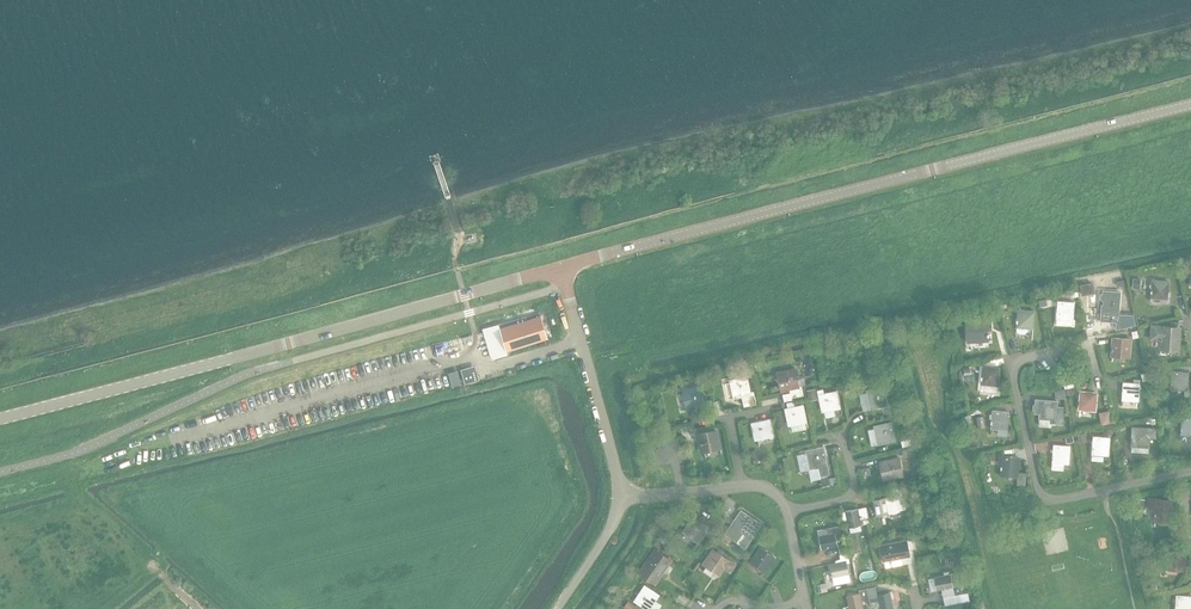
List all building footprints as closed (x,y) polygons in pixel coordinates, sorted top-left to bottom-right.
[(1160,301),(1168,302),(1168,292),(1167,292),(1168,281),(1151,279),(1149,300),(1150,300),(1151,302),(1158,303),(1160,301)] [(1101,307),(1100,319),(1117,320),(1117,309),(1119,291),(1102,290),(1101,307)] [(1055,318),(1072,319),(1073,301),(1057,300),(1055,318)] [(1028,327),(1032,328),(1033,310),(1017,309),(1016,326),(1016,331),(1018,333),(1024,333),(1027,332),(1027,330),(1028,327)] [(500,328),(497,329),(501,342),(504,341),(507,351),(547,339),(540,316),(500,328)] [(965,319),(967,343),(988,342),(987,330),(991,329),(990,317),(965,319)] [(1177,345),(1178,327),(1162,326),(1162,327),(1156,326),(1155,333),(1161,333),(1161,343),(1177,345)] [(1111,354),(1128,356),(1129,338),(1112,337),(1111,354)] [(980,383),(997,385),(998,367),(982,365),(980,383)] [(788,372),(777,374),(781,390),(789,388),(790,391),(783,393),(784,400),(792,398),(791,396),(803,394),(801,386),(798,386),(794,368),(788,369),(788,372)] [(477,377),(475,370),(472,371),(463,373),(465,380),(465,383),(477,379),(477,377)] [(1186,389),(1187,372),(1171,370),(1170,388),(1184,389),(1184,397),(1187,397),(1188,390),(1186,390),(1186,389)] [(452,389),(463,386),(459,373),(448,376),(452,389)] [(753,391),(750,392),(747,376),(740,377),(741,379),(730,382),(733,398),(742,396),(744,406),(756,403),(753,391)] [(1121,399),(1137,400),(1138,382),(1122,381),(1121,399)] [(683,392),(687,408),(704,404),(700,386),(693,388),(694,390),(683,392)] [(866,392),(870,408),(887,404),(883,386),(876,388),(877,390),(866,392)] [(1054,391),(1056,399),(1065,398),(1064,389),(1054,391)] [(824,410),(840,407),(836,390),(818,394),(820,400),(822,399),(824,410)] [(1078,408),(1094,409),(1096,392),(1079,391),(1078,408)] [(1049,422),(1061,423),(1062,407),(1056,406),(1057,400),(1035,399),(1034,412),(1038,413),(1038,417),(1050,418),(1049,422)] [(790,424),(807,421),(803,404),(785,408),(786,414),(788,414),(790,424)] [(990,427),(1006,429),(1008,411),(991,409),(990,427)] [(1190,434),(1190,417),(1181,416),(1179,433),(1190,434)] [(757,439),(774,435),(770,418),(751,422),(753,429),(755,428),(757,439)] [(884,425),(874,427),(877,443),(894,439),(891,421),(883,422),(884,425)] [(1132,427),(1131,445),(1149,444),(1149,434),(1155,434),(1155,427),(1132,427)] [(704,450),(720,447),(716,430),(698,434),(699,441),(701,440),(704,450)] [(1091,453),(1107,454),(1108,436),(1092,435),(1091,453)] [(900,439),(901,446),(911,444),(909,437),(900,439)] [(1051,461),(1068,463),(1069,445),(1053,444),(1051,461)] [(820,475),(829,473),(823,446),(816,447),(817,450),(806,452),(810,468),(818,467),(820,475)] [(912,461),(919,460),(916,447),(901,450),(903,458),(911,457),(912,461)] [(999,473),(1016,474),(1018,457),(1001,455),(999,473)] [(881,462),(884,478),(902,475),(898,456),(891,458),(891,460),(881,462)] [(872,499),(875,515),(899,510),(897,502),(902,501),(899,487),(892,488),(892,490),(890,490),(891,495),(872,499)] [(1154,519),(1170,520),(1172,502),(1156,501),(1156,498),(1148,497),(1147,507),(1155,508),(1154,519)] [(844,511),(841,511),(843,520),(846,520),(848,527),(849,533),(862,531),(860,524),(857,508),(844,511)] [(738,518),(727,533),(744,546),(758,526),(754,523),(756,521),(740,510),(736,516),(738,518)] [(685,533),(698,542),(708,527),(692,517),(688,522),(691,524),(685,533)] [(828,533),(818,536),(819,542),(821,548),(826,547),(837,545),(835,537),(841,536),(839,526),(827,528),(828,533)] [(847,538),(849,546),(855,545),(854,543),(857,542),(855,536),(847,538)] [(906,540),(879,545),(883,561),(909,556),(908,549),(913,548),(911,539),(906,540)] [(751,562),(764,571),(774,557),(759,547),(755,552),(757,554),(751,562)] [(1166,548),(1165,566),(1175,566),(1175,569),(1185,570),(1186,567),(1186,555),(1182,555),(1182,549),(1166,548)] [(638,573),(653,584),(670,559),(655,549),(638,573)] [(711,557),(705,566),(719,575),(723,568),(730,573),(736,565),(729,560),(713,549),(709,555),(711,557)] [(841,562),(830,564),(831,569),(834,583),(850,579),(847,562),(849,562),(847,554),(839,555),(841,562)] [(933,577),(936,590),(952,587),(949,574),(933,577)] [(641,602),(649,608),(658,595),(644,585),(633,601),(639,605),(641,602)] [(955,587),(957,594),(966,592),(964,585),(955,587)] [(846,595),(848,605),(849,608),(858,608),(871,607),(869,599),(877,598),(877,594),(876,594),(875,586),(858,589),(859,593),(846,595)] [(879,608),(884,608),(892,608),(889,592),(877,594),(877,598),(879,608)] [(1176,594),(1175,608),(1190,608),(1190,595),(1176,594)]
